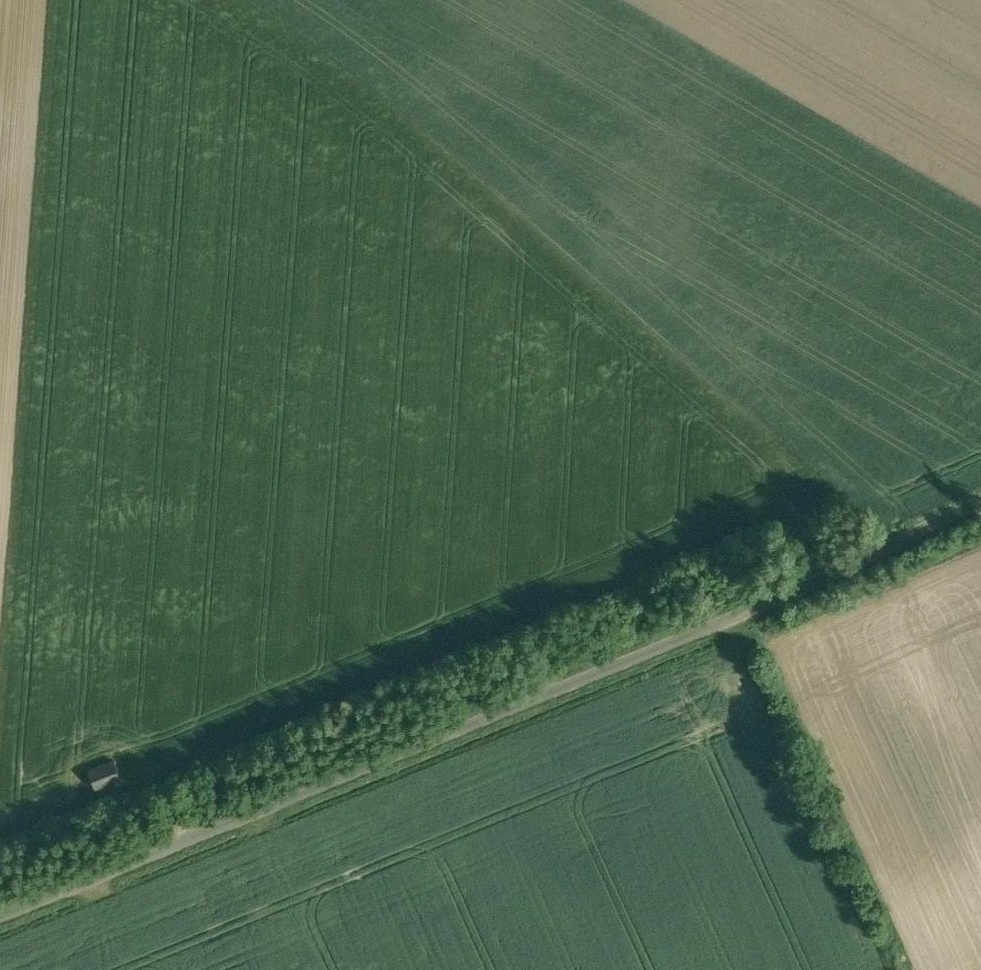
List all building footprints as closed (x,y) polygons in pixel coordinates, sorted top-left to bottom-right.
[(81,769),(85,777),(113,765),(109,756),(81,769)] [(92,789),(118,778),(114,767),(87,778),(92,789)]
